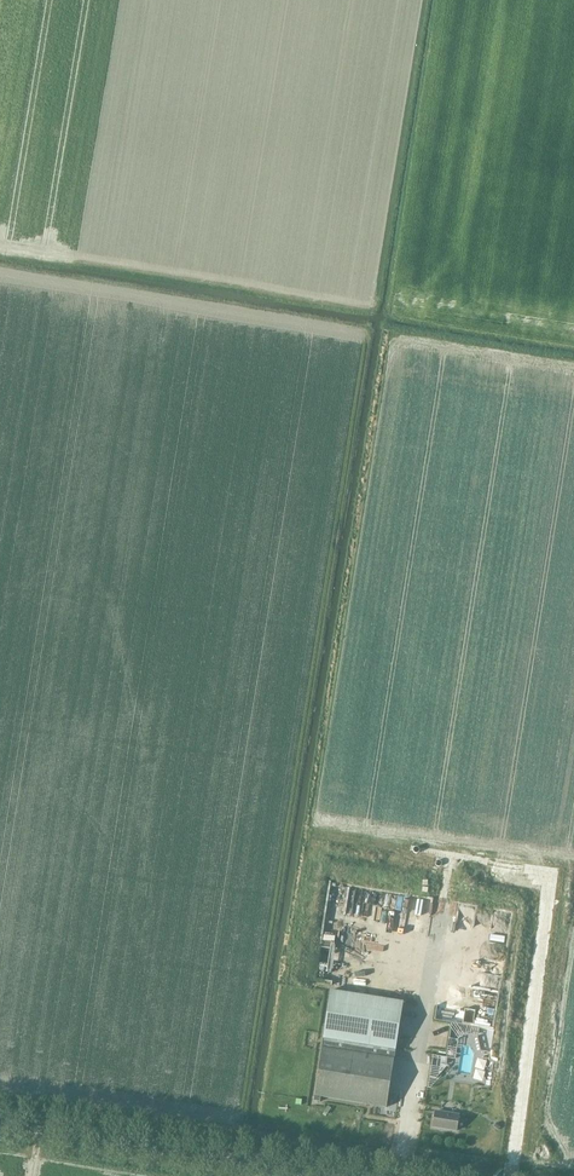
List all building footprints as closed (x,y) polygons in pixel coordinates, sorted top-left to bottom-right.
[(331,991),(323,1038),(314,1096),(386,1108),(403,1002),(331,991)] [(471,1016),(472,1009),(455,1006),(454,1013),(471,1016)] [(464,1074),(482,1073),(482,1063),(464,1064),(464,1074)] [(459,1114),(435,1110),(433,1127),(456,1131),(459,1114)]
